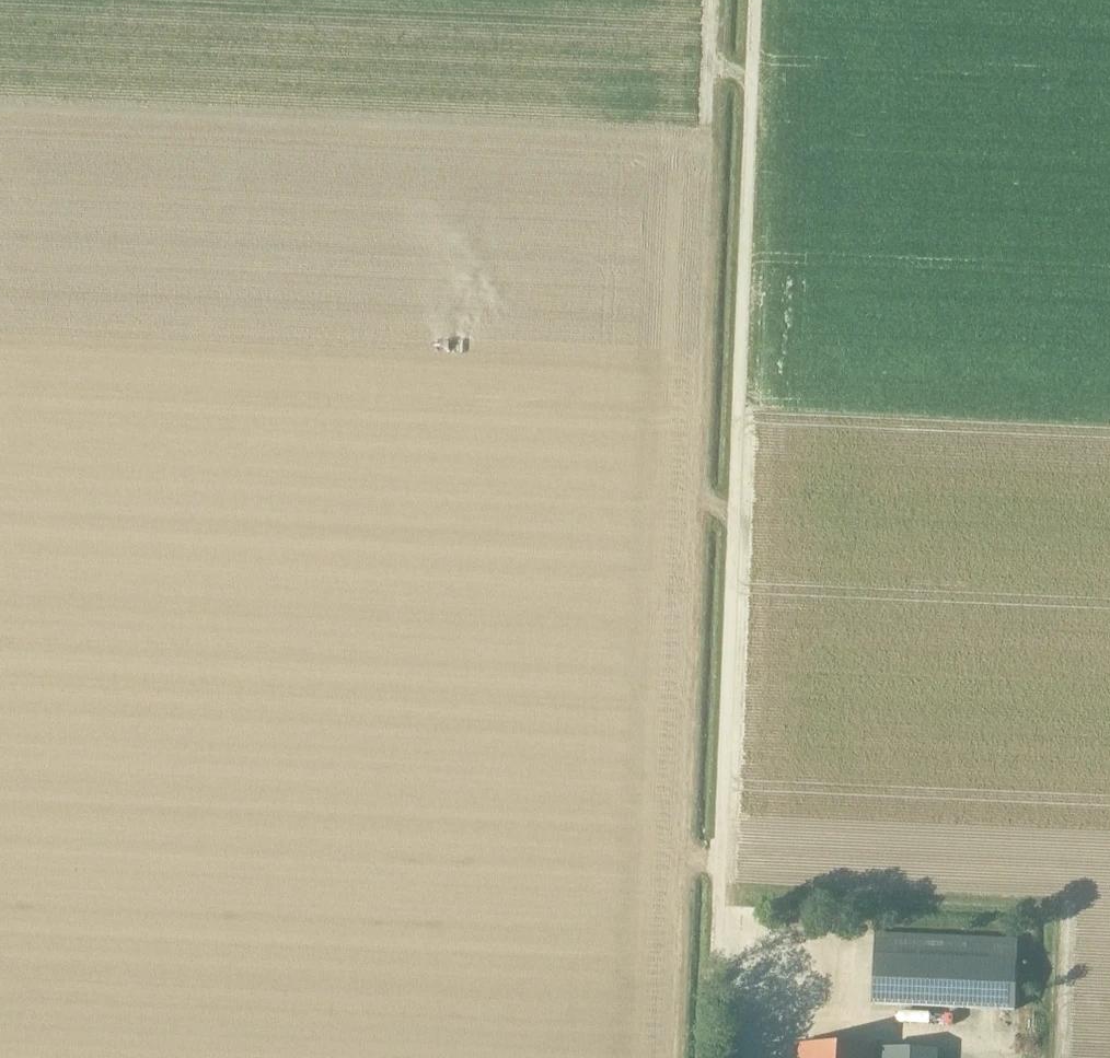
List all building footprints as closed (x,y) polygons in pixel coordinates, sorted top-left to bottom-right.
[(1014,1010),(1016,938),(873,932),(870,1004),(1014,1010)] [(873,1047),(797,1044),(797,1057),(873,1057),(873,1047)] [(873,1057),(936,1057),(937,1049),(882,1046),(882,1048),(875,1048),(875,1047),(873,1047),(873,1057)]
